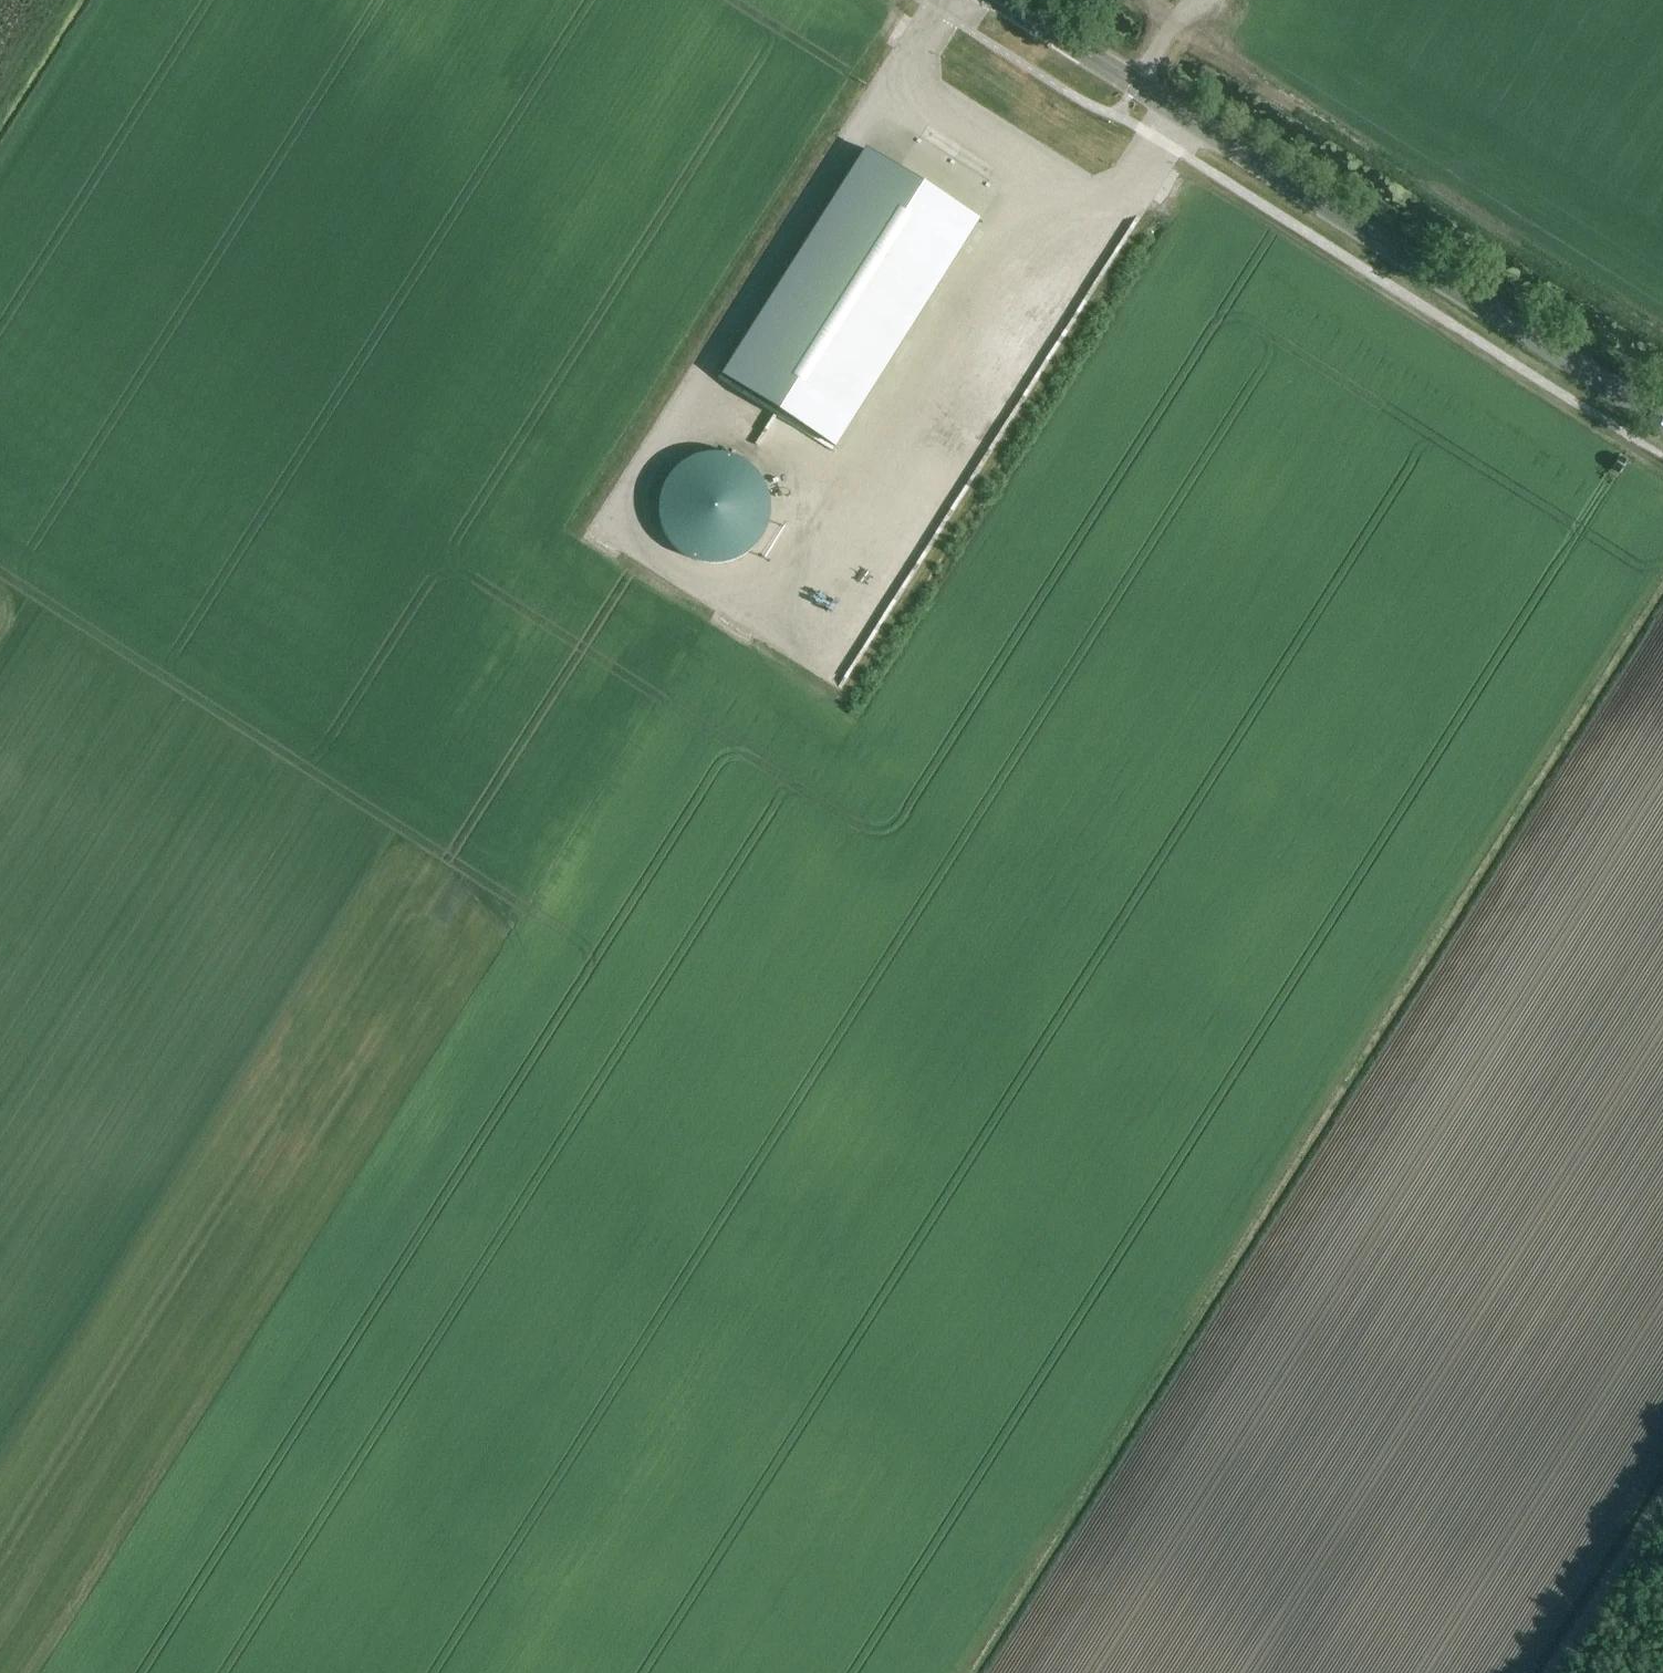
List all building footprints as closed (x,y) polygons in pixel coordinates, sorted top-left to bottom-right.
[(865,149),(722,374),(836,446),(978,220),(865,149)] [(709,454),(701,455),(693,458),(685,461),(678,467),(671,473),(666,480),(662,488),(659,496),(658,502),(657,511),(658,520),(660,529),(664,537),(669,544),(675,551),(681,557),(689,561),(697,564),(706,566),(715,567),(723,566),(732,564),(740,561),(748,556),(754,550),(760,543),(765,536),(768,528),(770,519),(771,510),(770,501),(768,492),(764,484),(760,476),(754,470),(747,464),(740,459),(732,456),(723,454),(714,453),(709,454)]
